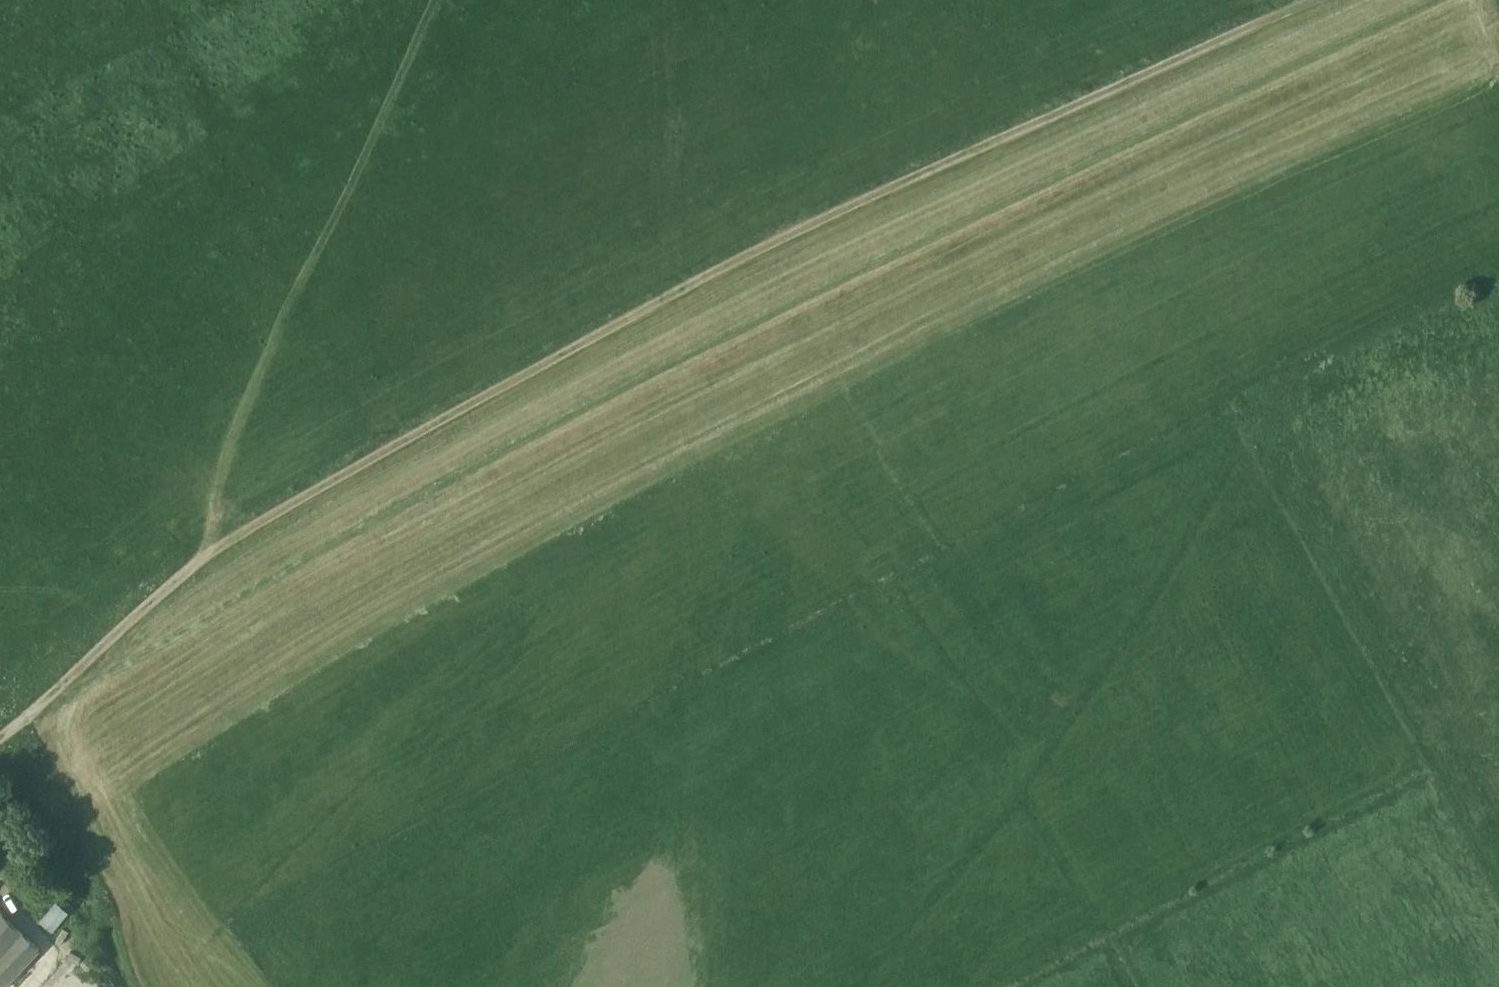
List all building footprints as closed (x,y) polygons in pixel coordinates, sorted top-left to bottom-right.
[(69,914),(55,903),(40,922),(53,933),(69,914)] [(39,949),(0,913),(0,986),(3,986),(39,949)]
